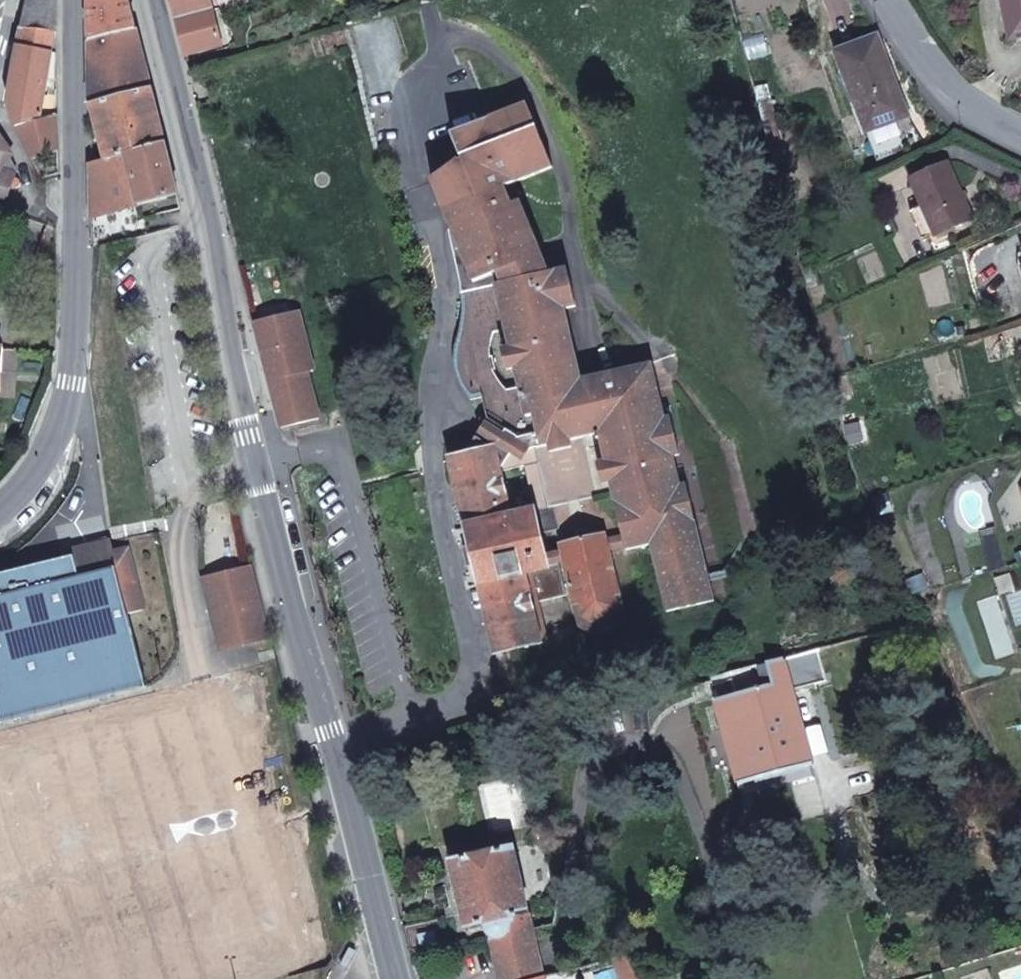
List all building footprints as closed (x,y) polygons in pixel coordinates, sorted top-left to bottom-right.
[(59,0),(29,0),(23,28),(55,32),(58,32),(59,0)] [(130,0),(91,0),(91,40),(137,29),(130,0)] [(178,19),(213,10),(210,0),(173,0),(178,19)] [(250,0),(210,0),(213,10),(250,1),(250,0)] [(1010,38),(1020,35),(1020,0),(1003,0),(1010,38)] [(222,45),(213,10),(178,19),(187,54),(222,45)] [(51,51),(55,32),(23,28),(19,45),(51,51)] [(152,87),(137,29),(91,40),(92,104),(93,104),(152,87)] [(908,115),(878,36),(837,52),(867,131),(908,115)] [(40,121),(51,51),(19,45),(9,102),(11,102),(18,129),(40,121)] [(211,95),(207,82),(197,84),(200,98),(211,95)] [(166,144),(152,87),(93,104),(107,159),(128,154),(166,144)] [(540,246),(521,200),(513,204),(506,186),(554,167),(528,103),(453,135),(464,161),(461,163),(460,162),(433,179),(446,211),(490,193),(493,200),(483,204),(487,215),(453,229),(475,282),(498,272),(503,284),(544,273),(543,267),(532,262),(540,246)] [(59,151),(57,115),(40,121),(18,129),(33,161),(59,151)] [(9,155),(12,152),(0,134),(0,203),(5,204),(13,185),(15,178),(17,171),(9,155)] [(179,195),(166,144),(128,154),(142,204),(178,195),(179,195)] [(142,204),(128,154),(107,159),(92,163),(93,217),(120,210),(142,204)] [(974,218),(949,162),(911,179),(923,206),(936,235),(954,227),(974,218)] [(20,186),(21,183),(21,182),(21,180),(19,178),(17,178),(15,178),(13,185),(15,187),(17,187),(20,186)] [(487,215),(483,204),(493,200),(490,193),(446,211),(453,229),(487,215)] [(936,235),(923,206),(911,211),(924,241),(929,238),(936,235)] [(127,238),(120,210),(93,217),(93,247),(127,238)] [(961,242),(954,227),(936,235),(929,238),(936,253),(961,242)] [(551,272),(540,246),(532,262),(543,267),(544,273),(551,272)] [(679,454),(670,416),(664,418),(651,363),(627,369),(628,374),(618,376),(618,375),(617,374),(617,373),(616,372),(615,372),(614,371),(614,370),(613,370),(612,370),(611,370),(610,370),(609,370),(608,370),(607,371),(606,371),(605,372),(604,372),(604,373),(603,374),(603,375),(602,376),(602,377),(602,378),(602,379),(603,380),(589,383),(583,380),(566,309),(577,306),(569,267),(551,272),(544,273),(503,284),(497,285),(511,347),(504,349),(509,371),(517,369),(529,417),(535,415),(543,447),(596,434),(597,439),(600,438),(613,492),(628,550),(652,544),(669,612),(715,601),(687,483),(667,488),(665,477),(673,475),(668,457),(679,454)] [(315,371),(299,310),(265,319),(268,330),(260,345),(275,405),(289,414),(292,425),(320,418),(308,372),(315,371)] [(268,330),(265,319),(254,322),(260,345),(268,330)] [(292,425),(289,414),(275,405),(281,428),(292,425)] [(505,433),(487,422),(480,433),(498,444),(505,433)] [(597,439),(596,434),(543,447),(537,448),(551,507),(554,506),(613,492),(600,438),(597,439)] [(542,534),(536,509),(512,515),(501,471),(496,447),(495,447),(452,458),(498,652),(542,642),(532,600),(526,574),(550,568),(550,567),(542,534)] [(595,538),(593,531),(572,536),(573,543),(595,538)] [(109,544),(107,536),(83,543),(85,550),(109,544)] [(618,592),(605,536),(595,538),(573,543),(564,546),(568,563),(577,602),(574,602),(580,627),(593,635),(619,628),(627,616),(621,591),(618,592)] [(143,610),(128,549),(113,553),(111,545),(110,546),(109,544),(85,550),(86,552),(74,555),(81,577),(116,568),(128,613),(143,610)] [(74,555),(0,574),(0,598),(81,577),(74,555)] [(568,596),(560,565),(550,567),(550,568),(526,574),(532,600),(538,598),(539,602),(540,602),(568,596)] [(269,637),(252,567),(204,579),(211,602),(218,607),(221,617),(216,624),(222,649),(269,637)] [(116,568),(81,577),(0,598),(0,723),(146,686),(128,613),(116,568)] [(549,640),(540,602),(539,602),(538,598),(532,600),(542,642),(549,640)] [(221,617),(218,607),(211,602),(216,624),(221,617)] [(827,680),(819,651),(784,660),(792,689),(827,680)] [(792,689),(784,660),(783,658),(767,662),(768,664),(773,684),(717,699),(740,783),(812,763),(792,689)] [(529,913),(513,845),(450,859),(466,928),(488,923),(529,913)] [(533,929),(529,913),(488,923),(492,939),(533,929)] [(533,929),(492,939),(501,978),(536,978),(543,977),(533,929)] [(634,952),(616,957),(622,978),(642,978),(634,952)]
